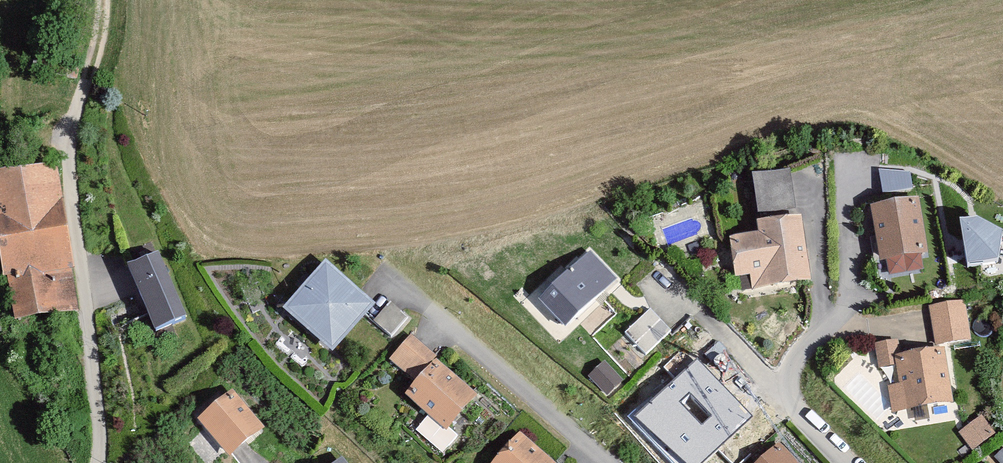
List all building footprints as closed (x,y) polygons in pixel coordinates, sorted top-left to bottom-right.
[(0,177),(0,253),(13,324),(81,312),(56,167),(0,177)] [(755,170),(757,212),(797,210),(795,168),(755,170)] [(883,168),(882,188),(913,189),(914,169),(883,168)] [(919,200),(872,207),(880,262),(891,260),(893,275),(925,270),(923,257),(927,257),(919,200)] [(977,216),(962,218),(968,262),(997,258),(1002,229),(977,216)] [(762,236),(733,241),(739,278),(752,279),(754,293),(813,283),(803,218),(760,225),(762,236)] [(593,250),(541,300),(569,328),(620,278),(593,250)] [(159,256),(128,269),(156,333),(186,320),(159,256)] [(328,264),(285,314),(334,356),(377,306),(328,264)] [(933,305),(939,345),(973,339),(966,300),(933,305)] [(390,303),(375,322),(393,337),(409,318),(390,303)] [(651,309),(626,332),(647,355),(672,332),(651,309)] [(412,335),(392,359),(417,382),(438,358),(412,335)] [(897,356),(901,355),(899,339),(872,344),(876,368),(899,365),(897,356)] [(901,355),(897,356),(899,365),(902,385),(888,387),(892,414),(956,405),(948,349),(901,355)] [(438,361),(408,397),(448,431),(479,396),(438,361)] [(697,361),(641,415),(687,462),(701,462),(750,416),(697,361)] [(624,382),(603,362),(588,378),(609,398),(624,382)] [(234,390),(199,419),(231,459),(267,430),(234,390)] [(980,415),(960,431),(974,449),(994,432),(980,415)] [(496,462),(554,462),(519,435),(496,462)] [(762,462),(798,462),(781,445),(762,462)]
